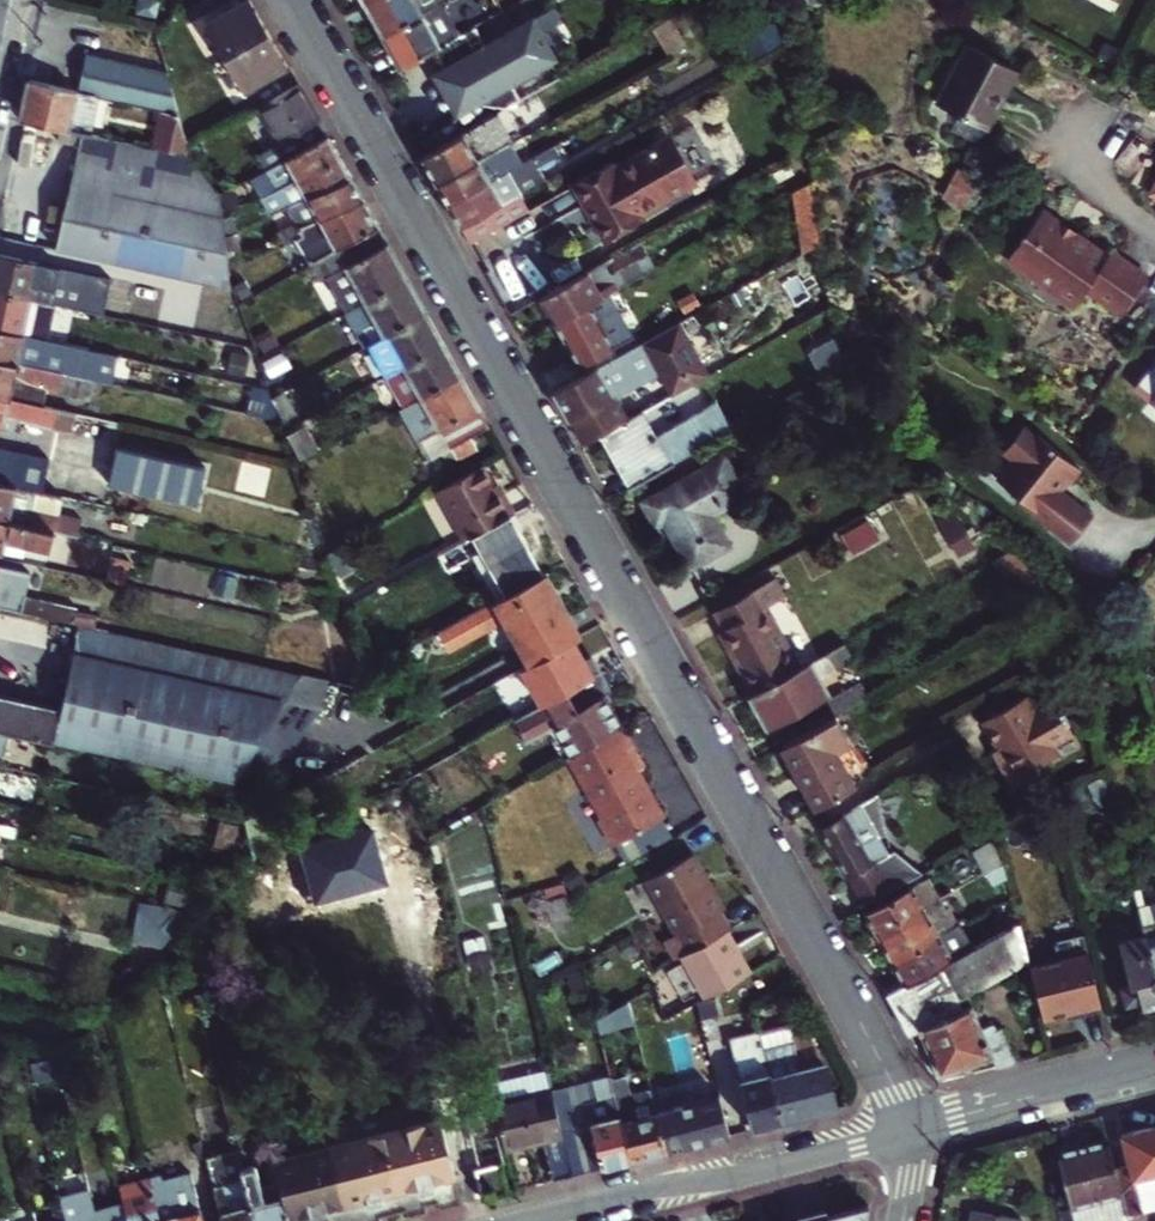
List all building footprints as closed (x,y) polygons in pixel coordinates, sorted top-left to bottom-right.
[(224,54),(268,30),(251,0),(245,0),(206,21),(224,54)] [(440,1),(442,0),(370,0),(364,3),(381,34),(440,1)] [(381,34),(399,66),(433,47),(458,33),(440,1),(381,34)] [(510,109),(521,102),(512,84),(557,60),(535,19),(485,46),(474,24),(458,33),(433,47),(442,64),(457,92),(470,85),(479,103),(510,109)] [(287,64),(268,30),(224,54),(242,88),(287,64)] [(972,43),(940,102),(989,128),(1021,68),(972,43)] [(80,92),(105,97),(159,109),(174,112),(171,104),(159,69),(89,54),(80,92)] [(432,69),(457,115),(479,103),(470,85),(457,92),(442,64),(432,69)] [(105,97),(80,92),(30,80),(21,119),(87,133),(107,137),(110,122),(100,120),(105,97)] [(298,83),(259,105),(279,143),(258,154),(266,170),(327,136),(298,83)] [(174,112),(159,109),(150,147),(189,155),(186,146),(174,112)] [(496,117),(500,125),(510,119),(506,111),(496,117)] [(500,125),(496,117),(423,157),(437,183),(497,150),(510,143),(500,125)] [(107,137),(87,133),(71,207),(62,249),(109,259),(233,286),(230,277),(220,249),(213,227),(205,204),(189,155),(150,147),(107,137)] [(339,157),(327,136),(266,170),(278,191),(339,157)] [(575,183),(588,206),(596,201),(603,213),(594,218),(601,229),(637,209),(635,206),(660,191),(662,195),(691,179),(668,139),(616,169),(612,162),(575,183)] [(509,172),(450,204),(461,226),(521,193),(543,181),(536,169),(560,156),(554,146),(509,172)] [(497,150),(437,183),(450,204),(509,172),(497,150)] [(350,177),(339,157),(278,191),(284,202),(268,210),(273,220),(289,211),(350,177)] [(350,177),(289,211),(301,232),(362,199),(350,177)] [(693,183),(691,179),(662,195),(665,199),(667,198),(668,201),(673,202),(690,192),(692,188),(690,185),(693,183)] [(813,181),(795,192),(805,253),(823,243),(813,181)] [(637,209),(662,195),(660,191),(635,206),(637,209)] [(521,193),(461,226),(470,242),(530,209),(521,193)] [(640,214),(665,199),(662,195),(637,209),(640,214)] [(316,259),(377,226),(362,199),(301,232),(316,259)] [(596,201),(588,206),(594,218),(603,213),(596,201)] [(643,219),(640,214),(637,209),(601,229),(607,240),(643,219)] [(250,232),(240,212),(213,227),(220,249),(250,232)] [(1113,264),(1081,241),(1073,243),(1064,236),(1063,228),(1048,217),(1016,260),(1017,271),(1033,283),(1042,282),(1058,294),(1060,304),(1075,315),(1089,297),(1123,322),(1151,285),(1116,260),(1113,264)] [(377,226),(316,259),(309,263),(319,280),(330,274),(350,311),(407,279),(377,226)] [(1073,243),(1081,241),(1063,228),(1064,236),(1073,243)] [(33,298),(53,302),(105,314),(113,277),(0,253),(0,291),(33,298)] [(558,324),(619,290),(608,270),(617,265),(613,258),(543,297),(558,324)] [(407,279),(350,311),(346,313),(364,346),(371,343),(426,313),(407,279)] [(632,315),(619,290),(558,324),(572,349),(632,315)] [(23,334),(26,334),(33,298),(0,291),(0,329),(23,334)] [(26,334),(45,338),(53,302),(33,298),(26,334)] [(388,374),(443,344),(426,313),(371,343),(388,374)] [(632,315),(572,349),(582,368),(618,347),(617,345),(640,332),(632,315)] [(710,373),(682,322),(554,393),(569,421),(570,421),(614,396),(615,398),(663,370),(676,392),(710,373)] [(0,329),(0,360),(61,373),(65,354),(21,344),(23,334),(0,329)] [(65,330),(62,342),(86,347),(89,335),(65,330)] [(813,352),(828,378),(849,366),(835,340),(813,352)] [(443,344),(388,374),(406,406),(460,375),(443,344)] [(10,400),(14,382),(56,391),(61,373),(0,360),(0,398),(10,400)] [(1154,403),(1154,370),(1139,390),(1154,403)] [(460,375),(406,406),(425,440),(441,432),(450,449),(489,427),(460,375)] [(296,414),(284,391),(276,395),(284,421),(296,414)] [(614,396),(570,421),(584,444),(605,432),(628,420),(615,398),(614,396)] [(72,413),(10,400),(0,398),(0,428),(4,429),(7,417),(68,431),(72,413)] [(670,466),(735,430),(720,402),(659,436),(645,410),(628,420),(605,432),(635,486),(670,466)] [(288,437),(300,460),(317,451),(305,428),(288,437)] [(1043,444),(1031,434),(1012,458),(1024,468),(1007,488),(1028,506),(1027,508),(1078,550),(1099,525),(1065,496),(1073,487),(1077,491),(1088,477),(1044,442),(1043,444)] [(197,465),(109,445),(101,481),(189,500),(197,465)] [(44,492),(52,457),(0,446),(0,482),(37,490),(44,492)] [(655,527),(664,522),(690,569),(731,546),(714,515),(748,496),(725,455),(641,502),(655,527)] [(483,464),(436,490),(465,540),(515,512),(505,495),(502,497),(494,484),(483,464)] [(53,531),(76,536),(79,537),(83,519),(59,514),(33,508),(37,490),(0,482),(0,520),(53,531)] [(502,497),(505,495),(498,483),(494,484),(502,497)] [(63,496),(44,492),(37,490),(33,508),(59,514),(63,496)] [(504,592),(543,570),(519,528),(523,526),(515,512),(465,540),(438,554),(444,565),(471,549),(473,554),(480,551),(504,592)] [(0,520),(0,550),(3,551),(7,535),(19,537),(18,539),(44,545),(49,546),(53,531),(0,520)] [(972,547),(953,529),(941,543),(960,560),(972,547)] [(19,537),(7,535),(3,551),(15,553),(19,537)] [(1042,572),(1013,548),(998,557),(1030,583),(1042,572)] [(42,615),(54,617),(83,623),(86,608),(31,596),(35,575),(0,567),(0,606),(42,615)] [(526,666),(579,636),(543,570),(504,592),(434,631),(446,652),(497,624),(504,625),(526,666)] [(754,694),(799,668),(764,608),(788,595),(778,577),(748,594),(715,613),(724,629),(718,632),(754,694)] [(54,617),(42,615),(41,623),(52,626),(54,617)] [(84,624),(65,709),(0,695),(0,730),(12,732),(85,749),(86,746),(236,780),(294,673),(111,632),(111,629),(84,624)] [(799,668),(754,694),(751,695),(768,726),(829,693),(820,676),(854,657),(846,642),(799,668)] [(325,676),(299,670),(283,699),(318,706),(325,676)] [(837,715),(869,698),(861,683),(829,701),(837,715)] [(573,710),(563,690),(543,701),(515,716),(520,725),(519,725),(522,731),(523,731),(528,739),(556,723),(573,753),(625,724),(607,692),(574,710),(573,710)] [(993,749),(1014,783),(1039,768),(1037,765),(1058,752),(1053,743),(1074,731),(1068,722),(1070,718),(1064,709),(1062,710),(1055,699),(1034,711),(1025,696),(984,720),(999,745),(993,749)] [(852,743),(837,716),(784,745),(799,772),(797,778),(809,800),(850,777),(866,768),(852,743)] [(573,753),(571,754),(604,813),(601,815),(616,842),(620,840),(664,815),(666,814),(640,767),(647,764),(625,724),(573,753)] [(7,756),(12,732),(0,730),(0,754),(7,756)] [(807,801),(809,800),(797,778),(799,772),(784,745),(781,747),(797,776),(794,778),(807,801)] [(866,768),(850,777),(809,800),(813,806),(816,804),(819,809),(856,788),(872,779),(866,768)] [(871,799),(822,827),(851,878),(854,876),(860,886),(856,888),(866,906),(919,877),(904,849),(892,855),(882,837),(890,832),(871,799)] [(664,815),(620,840),(630,858),(674,833),(664,815)] [(225,852),(244,856),(249,835),(230,830),(225,852)] [(976,851),(988,873),(1005,864),(992,842),(976,851)] [(690,851),(643,879),(673,932),(662,939),(673,957),(688,948),(726,927),(717,910),(722,907),(690,851)] [(296,867),(256,877),(264,905),(303,895),(296,867)] [(997,874),(984,882),(993,899),(1007,892),(997,874)] [(924,885),(915,887),(925,905),(941,896),(933,880),(924,885)] [(868,913),(883,939),(946,904),(943,899),(941,896),(925,905),(915,887),(868,913)] [(563,900),(560,888),(543,892),(546,904),(563,900)] [(571,928),(563,900),(546,904),(553,933),(571,928)] [(946,904),(883,939),(897,965),(945,938),(942,934),(957,925),(946,904)] [(1154,970),(1154,906),(1139,910),(1146,935),(1154,970)] [(1000,937),(1021,925),(1018,913),(994,927),(1000,937)] [(1000,937),(973,951),(908,985),(889,996),(911,1035),(920,1031),(940,1077),(994,1059),(999,1071),(1017,1066),(1002,1029),(986,1035),(974,1007),(963,1011),(959,1002),(1031,962),(1021,925),(1000,937)] [(726,927),(688,948),(712,992),(717,989),(750,970),(726,927)] [(963,933),(947,942),(953,953),(969,944),(963,933)] [(1146,935),(1118,943),(1129,984),(1121,986),(1126,1005),(1142,1001),(1144,1008),(1154,1005),(1154,970),(1146,935)] [(1085,1017),(1104,1012),(1085,937),(1057,945),(1061,962),(1033,969),(1046,1021),(1070,1014),(1083,1011),(1085,1017)] [(947,942),(945,938),(897,965),(908,985),(973,951),(969,944),(953,953),(947,942)] [(594,1019),(597,1033),(633,1024),(631,1015),(628,1000),(594,1019)] [(1071,1021),(1085,1017),(1083,1011),(1070,1014),(1071,1021)] [(792,1029),(761,1037),(782,1122),(836,1109),(824,1061),(808,1032),(794,1035),(792,1029)] [(782,1122),(761,1037),(760,1030),(730,1038),(752,1130),(782,1122)] [(547,1075),(487,1090),(502,1151),(544,1141),(554,1181),(573,1176),(551,1090),(547,1075)] [(609,1081),(608,1075),(551,1090),(573,1176),(629,1162),(609,1081)] [(626,1077),(609,1081),(629,1162),(667,1152),(656,1113),(650,1089),(631,1094),(626,1077)] [(437,1103),(441,1117),(464,1204),(483,1199),(475,1168),(505,1160),(502,1151),(487,1090),(437,1103)] [(730,1136),(720,1096),(656,1113),(667,1152),(730,1136)] [(441,1117),(382,1133),(403,1212),(405,1219),(425,1214),(421,1200),(435,1197),(438,1211),(464,1204),(441,1117)] [(1124,1135),(1131,1162),(1113,1166),(1119,1189),(1126,1215),(1154,1208),(1154,1127),(1124,1135)] [(327,1147),(346,1220),(383,1220),(380,1210),(389,1207),(391,1215),(403,1212),(382,1133),(327,1147)] [(1054,1152),(1067,1202),(1119,1189),(1113,1166),(1106,1138),(1054,1152)] [(289,1220),(346,1220),(327,1147),(273,1161),(280,1186),(289,1220)] [(236,1152),(218,1156),(226,1184),(243,1180),(241,1171),(236,1152)] [(243,1180),(226,1184),(218,1156),(207,1159),(223,1220),(254,1220),(243,1180)] [(475,1168),(483,1199),(513,1192),(505,1160),(475,1168)] [(243,1180),(254,1220),(289,1220),(280,1186),(261,1190),(254,1167),(241,1171),(243,1180)] [(160,1220),(203,1220),(190,1173),(159,1181),(157,1176),(149,1178),(160,1220)] [(127,1220),(160,1220),(149,1178),(119,1186),(124,1209),(127,1220)] [(66,1220),(98,1220),(96,1216),(91,1193),(61,1200),(66,1220)] [(868,1203),(827,1213),(825,1206),(796,1214),(797,1220),(865,1220),(868,1203)] [(98,1220),(127,1220),(124,1209),(96,1216),(98,1220)] [(972,1211),(971,1220),(1022,1220),(1023,1219),(972,1211)]
